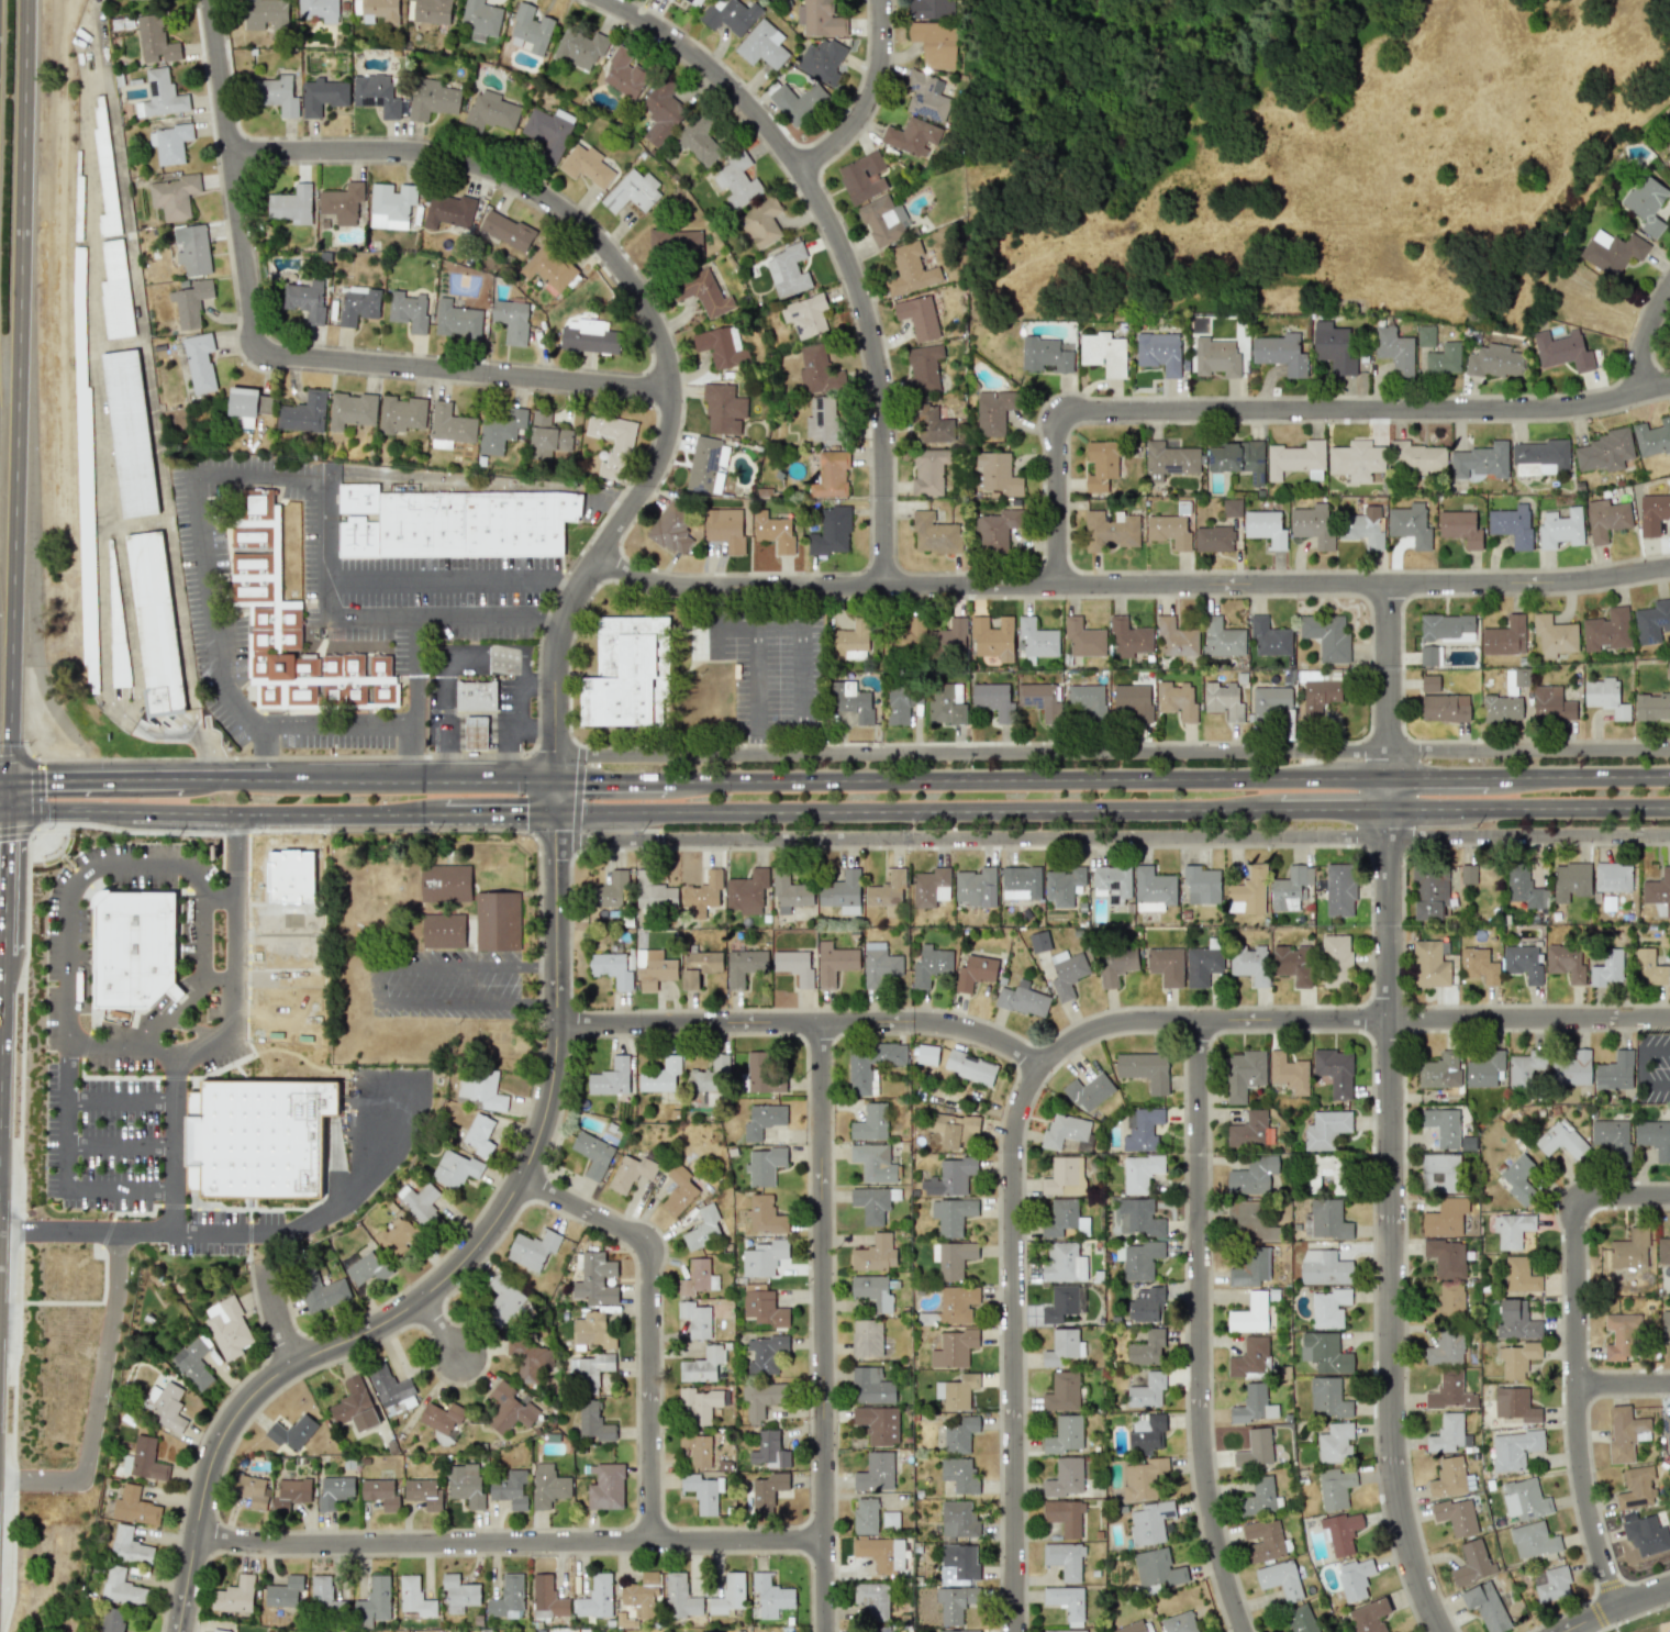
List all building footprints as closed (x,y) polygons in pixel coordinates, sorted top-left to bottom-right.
[(264,26),(287,26),(287,0),(244,0),(244,30),(264,30),(264,26)] [(337,0),(298,0),(298,18),(322,17),(322,24),(338,23),(337,0)] [(355,14),(362,14),(362,23),(373,23),(373,16),(383,16),(383,25),(398,25),(398,0),(355,0),(355,14)] [(406,21),(449,24),(451,0),(408,0),(406,21)] [(482,4),(483,0),(465,0),(460,25),(471,27),(469,39),(483,42),(484,35),(497,37),(502,8),(482,4)] [(762,9),(752,1),(746,9),(736,0),(727,0),(718,11),(708,4),(697,18),(713,31),(720,22),(739,38),(762,9)] [(845,36),(846,18),(832,18),(833,0),(803,0),(803,5),(797,5),(796,24),(803,24),(803,35),(845,36)] [(909,18),(955,17),(955,0),(909,0),(909,18)] [(544,57),(554,19),(541,15),(539,22),(531,20),(535,6),(519,1),(508,43),(521,46),(522,41),(531,43),(529,53),(544,57)] [(136,17),(142,63),(160,61),(160,62),(181,59),(179,42),(165,43),(161,14),(136,17)] [(774,71),(788,55),(768,36),(775,29),(762,17),(733,49),(751,65),(759,57),(774,71)] [(956,69),(956,22),(908,22),(908,42),(922,42),(922,69),(956,69)] [(552,56),(589,72),(596,55),(601,57),(609,38),(594,31),(591,39),(580,35),(582,31),(566,24),(552,56)] [(795,66),(832,87),(840,74),(834,71),(846,49),(822,36),(815,48),(807,43),(795,66)] [(602,81),(634,100),(649,75),(627,62),(632,54),(617,45),(607,62),(612,64),(602,81)] [(190,110),(188,94),(172,96),(168,66),(145,69),(149,100),(134,103),(136,118),(190,110)] [(943,122),(951,98),(941,95),(946,81),(910,69),(903,87),(912,90),(906,110),(943,122)] [(279,104),(279,118),(298,118),(297,96),(291,97),(291,74),(278,74),(278,79),(254,80),(254,104),(279,104)] [(352,76),(353,106),(381,106),(381,120),(399,119),(399,97),(394,97),(393,75),(352,76)] [(348,105),(348,82),(322,82),(322,77),(314,77),(313,82),(302,82),(302,118),(320,119),(320,105),(348,105)] [(639,107),(655,119),(642,137),(659,149),(688,109),(670,97),(676,88),(661,77),(639,107)] [(409,120),(427,122),(429,110),(457,115),(462,87),(415,80),(409,120)] [(766,97),(795,127),(819,105),(805,90),(796,98),(781,82),(766,97)] [(513,130),(519,105),(499,101),(500,95),(473,88),(463,130),(480,134),(483,123),(513,130)] [(121,233),(105,104),(91,106),(104,214),(97,215),(100,236),(121,233)] [(520,132),(542,143),(535,157),(554,166),(573,125),(532,106),(520,132)] [(704,169),(723,152),(707,133),(714,126),(701,111),(674,136),(704,169)] [(879,142),(924,159),(930,143),(936,146),(942,129),(907,115),(901,130),(886,125),(879,142)] [(184,163),(182,140),(192,140),(192,126),(148,128),(149,146),(156,146),(157,165),(184,163)] [(573,179),(578,172),(603,190),(615,173),(599,161),(602,156),(589,146),(585,150),(575,143),(558,168),(573,179)] [(852,204),(893,187),(887,171),(878,150),(837,168),(852,204)] [(764,191),(756,177),(748,182),(742,171),(752,164),(744,152),(705,176),(715,193),(722,188),(735,210),(764,191)] [(644,173),(641,176),(632,168),(600,202),(614,214),(628,199),(644,213),(664,192),(644,173)] [(1621,203),(1645,220),(1639,228),(1655,239),(1666,224),(1653,215),(1669,191),(1642,172),(1621,203)] [(163,222),(190,219),(188,194),(201,192),(199,173),(177,175),(177,180),(148,183),(151,207),(161,206),(163,222)] [(364,182),(346,181),(345,191),(318,191),(318,213),(335,214),(335,226),(356,226),(356,202),(363,202),(364,182)] [(311,224),(311,182),(294,183),(294,194),(268,194),(268,218),(291,217),(291,225),(311,224)] [(393,184),(371,183),(369,228),(407,229),(408,204),(415,205),(416,185),(399,184),(399,193),(392,193),(393,184)] [(876,249),(906,235),(900,221),(904,220),(891,191),(857,207),(876,249)] [(422,227),(435,230),(437,221),(469,228),(476,199),(459,195),(458,199),(431,192),(422,227)] [(756,250),(783,236),(772,216),(782,211),(774,196),(737,215),(756,250)] [(478,229),(524,254),(535,233),(489,208),(478,229)] [(210,274),(206,224),(175,227),(177,252),(175,252),(176,264),(183,264),(184,276),(210,274)] [(1579,257),(1615,278),(1629,255),(1640,261),(1650,244),(1630,232),(1623,244),(1596,228),(1579,257)] [(702,230),(649,231),(649,255),(702,254),(702,230)] [(134,335),(123,238),(100,241),(105,281),(99,281),(106,338),(134,335)] [(890,248),(898,276),(884,280),(889,297),(941,282),(937,267),(923,271),(918,255),(923,253),(919,240),(890,248)] [(518,270),(529,280),(536,272),(548,283),(545,287),(555,297),(578,272),(545,241),(518,270)] [(763,257),(778,299),(812,287),(807,271),(799,274),(795,261),(806,257),(802,244),(763,257)] [(721,298),(707,266),(669,283),(678,302),(695,293),(707,320),(735,307),(730,294),(721,298)] [(179,330),(200,328),(198,299),(214,297),(211,279),(192,281),(192,288),(167,291),(169,301),(176,300),(179,330)] [(306,325),(322,325),(324,279),(310,279),(309,285),(283,285),(283,309),(306,309),(306,325)] [(342,327),(355,327),(356,318),(379,319),(380,288),(343,286),(342,327)] [(388,321),(409,322),(409,334),(424,335),(427,294),(416,293),(416,298),(403,297),(404,290),(390,289),(388,321)] [(821,310),(828,308),(822,293),(779,307),(784,324),(792,321),(798,339),(827,330),(821,310)] [(916,343),(940,337),(930,295),(892,303),(896,321),(910,317),(916,343)] [(435,334),(462,335),(462,339),(480,340),(482,309),(451,308),(451,298),(437,297),(435,334)] [(528,302),(492,301),(491,322),(506,322),(505,345),(526,346),(528,302)] [(560,350),(619,354),(620,331),(608,330),(608,322),(561,319),(560,350)] [(1314,359),(1331,359),(1331,375),(1353,375),(1353,327),(1332,327),(1332,320),(1314,320),(1314,359)] [(691,334),(695,352),(709,349),(714,370),(750,363),(747,347),(740,349),(735,325),(691,334)] [(1375,358),(1392,358),(1392,376),(1413,376),(1413,337),(1396,337),(1396,326),(1375,326),(1375,358)] [(1418,346),(1435,346),(1434,326),(1417,326),(1418,346)] [(1540,367),(1573,361),(1576,373),(1591,370),(1582,328),(1567,331),(1568,336),(1550,340),(1548,330),(1533,333),(1540,367)] [(215,389),(208,352),(214,350),(210,332),(182,338),(192,393),(215,389)] [(1252,337),(1252,363),(1285,363),(1286,378),(1307,377),(1306,350),(1299,350),(1299,332),(1283,332),(1283,337),(1252,337)] [(1136,365),(1163,365),(1163,378),(1179,378),(1180,333),(1137,333),(1136,365)] [(1125,336),(1079,337),(1080,364),(1104,364),(1104,379),(1126,378),(1125,336)] [(1239,377),(1239,353),(1234,353),(1234,341),(1208,341),(1208,336),(1195,336),(1195,376),(1210,376),(1210,371),(1223,371),(1223,377),(1239,377)] [(1073,351),(1060,350),(1060,339),(1023,338),(1022,370),(1042,371),(1042,364),(1053,365),(1053,372),(1072,373),(1073,351)] [(1425,352),(1425,373),(1460,372),(1459,342),(1442,342),(1442,352),(1425,352)] [(1464,374),(1481,376),(1482,372),(1523,378),(1526,354),(1509,352),(1510,346),(1487,342),(1486,347),(1477,346),(1476,354),(1467,353),(1464,374)] [(842,371),(828,372),(825,344),(800,346),(802,369),(799,369),(802,393),(843,389),(842,371)] [(907,349),(910,377),(908,377),(910,394),(939,390),(935,358),(944,357),(942,344),(907,349)] [(102,354),(144,347),(168,506),(126,512),(102,354)] [(747,397),(733,397),(734,384),(706,383),(705,433),(740,434),(741,419),(747,419),(747,397)] [(90,387),(76,387),(84,679),(98,679),(90,387)] [(259,389),(230,387),(227,415),(236,416),(235,427),(253,428),(255,412),(269,413),(270,398),(258,397),(259,389)] [(325,389),(306,388),(305,405),(278,404),(277,429),(323,432),(325,389)] [(1004,437),(1005,409),(1019,410),(1020,392),(978,390),(976,436),(1004,437)] [(377,395),(330,393),(329,431),(345,432),(345,423),(376,424),(377,395)] [(380,433),(404,433),(405,428),(425,428),(426,399),(396,398),(396,396),(381,395),(380,433)] [(809,396),(809,417),(806,417),(805,442),(840,442),(840,433),(835,433),(836,397),(809,396)] [(475,443),(477,417),(450,416),(451,401),(433,400),(430,448),(452,449),(452,442),(475,443)] [(918,442),(955,441),(954,418),(938,419),(937,404),(912,404),(913,422),(918,422),(918,442)] [(478,453),(502,455),(504,439),(516,440),(517,426),(526,427),(528,409),(508,407),(507,419),(481,416),(478,453)] [(532,414),(530,457),(550,458),(551,450),(572,451),(572,429),(550,428),(550,415),(532,414)] [(635,422),(589,414),(585,434),(612,439),(607,463),(599,462),(597,476),(624,481),(635,422)] [(1639,457),(1669,450),(1669,415),(1659,418),(1661,426),(1647,429),(1645,422),(1632,425),(1639,457)] [(1577,471),(1604,467),(1605,471),(1624,469),(1622,460),(1634,458),(1630,432),(1573,441),(1577,471)] [(716,465),(726,466),(729,447),(721,445),(722,440),(694,436),(686,490),(712,494),(716,465)] [(1325,439),(1305,439),(1305,446),(1268,446),(1267,481),(1281,481),(1281,469),(1324,469),(1325,439)] [(1200,473),(1200,448),(1166,448),(1166,440),(1146,440),(1146,482),(1162,482),(1162,473),(1200,473)] [(1385,471),(1384,447),(1371,447),(1370,440),(1349,440),(1349,446),(1328,447),(1329,474),(1349,474),(1349,483),(1371,482),(1371,472),(1385,471)] [(1508,478),(1507,440),(1491,440),(1492,449),(1450,449),(1450,478),(1468,478),(1468,474),(1494,474),(1494,478),(1508,478)] [(1086,461),(1093,461),(1092,473),(1085,473),(1085,492),(1106,493),(1106,477),(1118,477),(1119,442),(1087,441),(1086,461)] [(1208,447),(1209,472),(1250,471),(1250,486),(1264,485),(1263,441),(1222,442),(1223,447),(1208,447)] [(1445,472),(1446,448),(1406,448),(1406,442),(1390,441),(1390,459),(1397,460),(1397,471),(1445,472)] [(1568,441),(1511,442),(1512,466),(1516,466),(1516,474),(1569,472),(1568,441)] [(951,450),(913,449),(913,494),(942,495),(942,463),(950,463),(951,450)] [(846,497),(846,468),(850,468),(849,450),(818,451),(819,483),(808,483),(809,497),(846,497)] [(1010,452),(976,452),(976,467),(977,467),(977,489),(1001,490),(1001,496),(1022,496),(1022,479),(1010,479),(1010,452)] [(1659,518),(1669,518),(1669,488),(1669,494),(1640,495),(1640,537),(1659,536),(1659,518)] [(395,704),(395,676),(391,676),(391,655),(294,656),(294,651),(302,651),(301,601),(281,601),(279,504),(274,504),(274,489),(242,489),(242,516),(231,516),(233,606),(248,606),(249,684),(255,684),(256,707),(327,706),(327,705),(395,704)] [(341,551),(560,553),(561,521),(582,521),(582,492),(342,490),(341,551)] [(1242,499),(1223,499),(1222,516),(1242,517),(1242,499)] [(1591,545),(1607,543),(1606,530),(1632,527),(1629,502),(1608,504),(1607,499),(1586,501),(1591,545)] [(1291,537),(1315,536),(1316,550),(1333,550),(1332,502),(1312,503),(1312,508),(1291,509),(1291,537)] [(1388,536),(1412,536),(1412,550),(1431,550),(1431,527),(1425,527),(1425,502),(1410,502),(1410,508),(1387,508),(1388,536)] [(1515,510),(1487,510),(1488,534),(1512,533),(1512,551),(1530,550),(1529,503),(1515,503),(1515,510)] [(1583,545),(1581,505),(1567,506),(1568,517),(1557,518),(1556,511),(1542,511),(1543,524),(1538,524),(1539,550),(1556,549),(1556,541),(1569,540),(1569,546),(1583,545)] [(849,553),(849,506),(821,507),(821,533),(807,533),(808,554),(849,553)] [(705,509),(705,541),(726,540),(726,555),(743,554),(742,509),(705,509)] [(755,541),(775,540),(776,555),(793,554),(793,518),(767,519),(767,509),(754,509),(755,541)] [(934,510),(913,510),(914,553),(959,552),(959,523),(934,524),(934,510)] [(1139,545),(1139,513),(1115,513),(1115,521),(1104,521),(1104,510),(1085,510),(1085,552),(1103,551),(1103,545),(1139,545)] [(1245,511),(1244,537),(1268,537),(1268,550),(1286,550),(1286,529),(1281,529),(1281,511),(1245,511)] [(1475,511),(1439,511),(1438,537),(1465,537),(1465,550),(1482,550),(1482,528),(1475,528),(1475,511)] [(1190,551),(1191,531),(1186,531),(1186,516),(1147,515),(1146,540),(1172,540),(1172,551),(1190,551)] [(1378,515),(1341,515),(1340,539),(1365,539),(1365,547),(1383,547),(1383,531),(1378,531),(1378,515)] [(980,531),(980,553),(1007,553),(1008,516),(974,516),(974,531),(980,531)] [(1195,551),(1233,552),(1233,527),(1196,526),(1195,551)] [(188,701),(166,534),(126,539),(151,706),(188,701)] [(112,687),(125,686),(120,561),(107,562),(112,687)] [(1637,646),(1661,643),(1660,631),(1669,630),(1669,598),(1653,600),(1654,608),(1634,610),(1637,646)] [(1582,620),(1584,652),(1600,650),(1600,648),(1630,646),(1627,605),(1607,607),(1608,618),(1582,620)] [(1525,613),(1507,613),(1506,628),(1482,628),(1482,654),(1525,654),(1525,613)] [(1533,634),(1540,633),(1540,659),(1556,659),(1555,653),(1578,652),(1577,623),(1551,624),(1551,613),(1533,613),(1533,634)] [(1421,614),(1420,640),(1474,641),(1475,615),(1421,614)] [(1104,630),(1081,630),(1081,615),(1065,615),(1065,639),(1069,639),(1070,656),(1105,655),(1104,630)] [(1152,628),(1127,627),(1127,615),(1113,615),(1112,658),(1132,658),(1132,652),(1152,652),(1152,628)] [(1158,638),(1163,638),(1163,656),(1198,655),(1198,629),(1173,630),(1173,615),(1157,615),(1158,638)] [(1245,628),(1221,629),(1221,615),(1204,615),(1205,647),(1210,647),(1210,656),(1245,655),(1245,628)] [(1253,655),(1291,654),(1291,628),(1267,628),(1267,615),(1252,615),(1253,655)] [(867,659),(867,616),(852,616),(853,630),(832,630),(832,660),(867,659)] [(898,644),(924,644),(924,617),(908,616),(908,631),(898,631),(898,644)] [(966,616),(949,617),(949,630),(933,630),(934,652),(966,652),(966,616)] [(973,655),(999,656),(999,662),(1013,662),(1013,616),(999,616),(999,628),(988,628),(988,616),(973,616),(973,655)] [(1058,630),(1035,630),(1035,616),(1018,616),(1018,657),(1032,656),(1059,656),(1058,630)] [(1343,616),(1299,616),(1299,638),(1319,638),(1319,663),(1349,662),(1349,633),(1343,633),(1343,616)] [(582,730),(663,732),(666,618),(601,617),(599,678),(584,678),(582,730)] [(1419,646),(1420,666),(1438,665),(1437,646),(1419,646)] [(1439,675),(1421,675),(1421,692),(1439,692),(1439,675)] [(457,710),(498,710),(497,679),(457,680),(457,710)] [(1630,720),(1629,703),(1618,704),(1618,679),(1584,679),(1584,707),(1612,707),(1612,721),(1630,720)] [(1342,702),(1342,680),(1304,680),(1304,708),(1303,708),(1303,720),(1321,720),(1321,702),(1342,702)] [(856,724),(872,725),(872,692),(855,692),(855,681),(830,681),(829,711),(856,712),(856,724)] [(1158,711),(1179,711),(1179,723),(1196,723),(1196,702),(1191,702),(1191,682),(1180,682),(1180,688),(1171,689),(1171,681),(1157,681),(1158,711)] [(1244,722),(1243,702),(1238,702),(1238,682),(1225,682),(1225,683),(1204,683),(1205,711),(1227,711),(1227,723),(1244,722)] [(961,684),(929,683),(929,723),(967,723),(967,703),(961,703),(961,684)] [(972,707),(996,707),(996,723),(1013,723),(1013,701),(1009,701),(1008,684),(972,684),(972,707)] [(1054,684),(1017,684),(1017,707),(1042,707),(1042,721),(1060,721),(1060,701),(1054,700),(1054,684)] [(1113,710),(1134,709),(1135,723),(1151,722),(1151,684),(1113,685),(1113,710)] [(888,725),(909,724),(909,704),(923,704),(923,685),(887,686),(888,725)] [(1104,685),(1067,685),(1066,709),(1088,710),(1088,719),(1103,720),(1104,685)] [(1251,688),(1253,722),(1276,721),(1276,709),(1292,708),(1291,686),(1251,688)] [(1576,719),(1576,701),(1561,701),(1561,686),(1533,686),(1534,720),(1576,719)] [(1421,695),(1421,722),(1469,721),(1468,694),(1421,695)] [(1669,719),(1669,694),(1659,694),(1634,695),(1635,720),(1669,719)] [(1522,696),(1482,697),(1483,721),(1522,721),(1522,696)] [(466,715),(488,715),(488,748),(466,748),(466,715)] [(1590,895),(1590,863),(1554,863),(1554,903),(1568,903),(1568,895),(1590,895)] [(1595,891),(1631,892),(1632,864),(1595,863),(1595,891)] [(471,901),(471,864),(421,865),(421,902),(471,901)] [(1264,913),(1265,864),(1247,864),(1246,885),(1227,885),(1227,913),(1264,913)] [(1508,901),(1525,901),(1525,909),(1546,908),(1545,888),(1530,888),(1529,864),(1506,865),(1508,901)] [(1176,875),(1153,875),(1153,865),(1135,865),(1135,911),(1164,910),(1163,905),(1176,905),(1176,875)] [(1220,870),(1201,870),(1201,865),(1183,865),(1182,885),(1187,885),(1187,902),(1219,902),(1220,870)] [(1460,883),(1475,883),(1476,865),(1461,865),(1460,883)] [(995,906),(995,866),(980,866),(980,871),(955,872),(955,902),(966,902),(966,907),(995,906)] [(1040,866),(1001,867),(1002,899),(1041,898),(1040,866)] [(1123,905),(1123,898),(1130,899),(1131,867),(1093,866),(1092,890),(1107,890),(1107,904),(1123,905)] [(1271,910),(1298,910),(1298,900),(1305,900),(1305,884),(1313,884),(1313,866),(1288,866),(1288,879),(1271,879),(1271,910)] [(1661,881),(1642,881),(1642,903),(1655,903),(1655,916),(1669,917),(1669,866),(1661,866),(1661,881)] [(768,868),(751,867),(751,879),(727,879),(726,909),(739,910),(739,914),(762,914),(762,903),(767,903),(768,868)] [(818,906),(840,906),(840,914),(859,914),(859,868),(843,867),(843,883),(819,883),(818,906)] [(1046,871),(1045,907),(1072,908),(1073,885),(1085,886),(1085,867),(1070,867),(1070,871),(1046,871)] [(1325,868),(1326,916),(1353,916),(1353,867),(1325,868)] [(1414,868),(1415,922),(1443,921),(1442,906),(1448,906),(1448,867),(1414,868)] [(866,906),(885,905),(885,916),(897,916),(897,903),(904,902),(903,868),(889,868),(889,884),(865,885),(866,906)] [(949,900),(950,869),(914,868),(912,907),(935,908),(935,899),(949,900)] [(677,887),(665,888),(665,883),(656,883),(656,869),(636,869),(636,907),(677,906),(677,887)] [(683,886),(682,906),(691,906),(691,919),(705,919),(705,906),(720,907),(721,869),(707,869),(706,886),(683,886)] [(775,869),(775,914),(790,914),(790,905),(813,905),(813,885),(789,885),(789,869),(775,869)] [(610,885),(593,885),(593,908),(607,908),(607,918),(624,918),(623,870),(610,870),(610,885)] [(177,890),(98,892),(97,1004),(144,1007),(175,976),(177,890)] [(520,891),(475,892),(476,951),(521,950),(520,891)] [(422,948),(465,948),(464,914),(422,914),(422,948)] [(1031,952),(1050,950),(1047,931),(1029,933),(1031,952)] [(1322,987),(1349,988),(1350,935),(1323,935),(1322,987)] [(818,988),(835,989),(835,969),(859,970),(860,948),(833,948),(833,941),(819,940),(818,988)] [(1440,940),(1413,941),(1414,987),(1450,986),(1450,961),(1440,961),(1440,940)] [(865,988),(883,988),(883,976),(903,976),(903,955),(887,955),(887,942),(864,942),(865,988)] [(913,961),(912,988),(931,989),(931,972),(952,973),(953,950),(931,950),(931,944),(921,943),(920,962),(913,961)] [(1267,987),(1267,945),(1254,945),(1254,947),(1230,947),(1230,975),(1251,975),(1252,988),(1267,987)] [(1273,975),(1294,975),(1295,988),(1312,988),(1310,945),(1272,946),(1273,975)] [(1503,973),(1525,973),(1525,985),(1540,985),(1541,946),(1503,945),(1503,973)] [(1546,973),(1568,973),(1568,984),(1584,984),(1585,964),(1580,964),(1580,953),(1570,953),(1570,945),(1547,945),(1546,973)] [(1099,966),(1101,989),(1118,988),(1117,973),(1138,971),(1136,947),(1105,950),(1106,965),(1099,966)] [(1161,987),(1182,987),(1183,948),(1146,948),(1146,973),(1161,973),(1161,987)] [(1187,988),(1208,988),(1208,973),(1223,972),(1222,948),(1186,949),(1187,988)] [(1499,962),(1488,962),(1488,949),(1461,948),(1461,976),(1484,977),(1484,985),(1498,986),(1499,962)] [(1635,948),(1636,984),(1668,983),(1668,965),(1655,966),(1654,948),(1635,948)] [(644,967),(637,966),(637,981),(676,983),(677,960),(662,959),(662,950),(645,950),(644,967)] [(744,990),(744,972),(768,972),(768,951),(727,950),(727,989),(744,990)] [(1049,956),(1056,978),(1051,980),(1059,1003),(1074,998),(1069,982),(1091,974),(1083,951),(1068,956),(1065,950),(1049,956)] [(721,951),(686,953),(686,968),(682,968),(682,990),(699,989),(698,973),(722,972),(721,951)] [(813,989),(813,966),(810,966),(810,951),(773,951),(773,972),(798,972),(797,989),(813,989)] [(626,953),(589,954),(590,975),(614,975),(614,991),(632,991),(631,970),(626,971),(626,953)] [(1590,986),(1606,986),(1606,981),(1622,981),(1622,953),(1603,953),(1603,966),(1590,966),(1590,986)] [(957,967),(955,992),(971,994),(972,979),(995,982),(997,958),(966,956),(965,967),(957,967)] [(1027,989),(1029,981),(1018,978),(1014,990),(999,986),(994,1004),(1044,1019),(1051,997),(1027,989)] [(877,1095),(878,1065),(907,1065),(907,1043),(869,1043),(869,1051),(849,1051),(849,1095),(877,1095)] [(917,1063),(937,1065),(939,1046),(919,1044),(917,1063)] [(942,1070),(991,1086),(998,1065),(950,1049),(942,1070)] [(1509,1056),(1510,1087),(1533,1086),(1533,1069),(1547,1069),(1546,1049),(1528,1049),(1529,1056),(1509,1056)] [(1590,1085),(1590,1049),(1575,1049),(1574,1060),(1551,1060),(1551,1085),(1590,1085)] [(1633,1049),(1615,1049),(1615,1064),(1596,1063),(1595,1088),(1632,1089),(1633,1049)] [(1265,1050),(1242,1050),(1242,1056),(1226,1056),(1226,1104),(1245,1104),(1245,1085),(1265,1085),(1265,1050)] [(1331,1100),(1351,1100),(1352,1051),(1313,1050),(1312,1075),(1331,1075),(1331,1100)] [(1459,1088),(1460,1051),(1441,1050),(1441,1061),(1422,1060),(1421,1087),(1459,1088)] [(1466,1086),(1504,1085),(1503,1050),(1481,1050),(1481,1058),(1466,1059),(1466,1086)] [(786,1092),(786,1076),(771,1076),(772,1051),(748,1051),(747,1091),(786,1092)] [(1270,1083),(1285,1082),(1285,1089),(1293,1089),(1293,1096),(1308,1095),(1308,1061),(1285,1061),(1285,1051),(1269,1051),(1270,1083)] [(629,1094),(628,1054),(612,1055),(612,1072),(587,1072),(588,1094),(629,1094)] [(1167,1095),(1167,1054),(1115,1054),(1116,1077),(1148,1077),(1149,1095),(1167,1095)] [(638,1091),(674,1092),(675,1074),(680,1074),(681,1055),(663,1055),(663,1071),(638,1071),(638,1091)] [(457,1097),(476,1100),(475,1108),(505,1112),(508,1095),(495,1093),(498,1071),(461,1066),(457,1097)] [(1075,1078),(1062,1087),(1083,1115),(1116,1090),(1102,1071),(1080,1086),(1075,1078)] [(337,1081),(201,1080),(201,1116),(186,1116),(186,1166),(200,1166),(200,1180),(188,1180),(188,1190),(200,1190),(200,1195),(318,1196),(319,1114),(337,1114),(337,1081)] [(201,1092),(188,1091),(187,1115),(200,1115),(201,1092)] [(887,1103),(864,1103),(864,1122),(850,1122),(850,1139),(887,1139),(887,1103)] [(744,1142),(761,1142),(761,1129),(787,1129),(787,1105),(750,1105),(750,1119),(744,1119),(744,1142)] [(1122,1150),(1156,1151),(1156,1134),(1152,1134),(1152,1124),(1163,1124),(1164,1109),(1127,1108),(1127,1135),(1123,1135),(1122,1150)] [(1226,1124),(1227,1146),(1273,1145),(1272,1128),(1266,1128),(1266,1109),(1246,1110),(1246,1124),(1226,1124)] [(1459,1148),(1458,1109),(1421,1110),(1421,1127),(1436,1127),(1437,1149),(1459,1148)] [(476,1147),(473,1153),(488,1159),(496,1137),(489,1134),(495,1120),(474,1112),(463,1142),(476,1147)] [(1304,1150),(1335,1150),(1335,1132),(1351,1132),(1351,1112),(1313,1112),(1313,1125),(1304,1126),(1304,1150)] [(980,1116),(929,1113),(928,1131),(943,1132),(942,1148),(971,1150),(972,1135),(978,1136),(980,1116)] [(1040,1147),(1059,1151),(1062,1137),(1087,1142),(1091,1121),(1052,1114),(1049,1130),(1043,1129),(1040,1147)] [(1533,1143),(1547,1157),(1560,1144),(1575,1160),(1589,1147),(1560,1117),(1533,1143)] [(1627,1120),(1591,1121),(1591,1145),(1613,1145),(1613,1162),(1628,1162),(1627,1120)] [(1656,1146),(1656,1163),(1669,1162),(1669,1140),(1669,1121),(1635,1122),(1635,1146),(1656,1146)] [(599,1183),(615,1147),(579,1130),(570,1149),(591,1159),(583,1176),(599,1183)] [(862,1182),(897,1182),(897,1165),(889,1164),(889,1145),(850,1144),(850,1162),(862,1162),(862,1182)] [(431,1179),(458,1189),(464,1173),(478,1179),(484,1164),(443,1148),(431,1179)] [(786,1149),(749,1149),(749,1163),(748,1163),(747,1186),(774,1186),(774,1166),(786,1166),(786,1149)] [(1536,1166),(1521,1152),(1494,1180),(1524,1207),(1538,1192),(1525,1178),(1536,1166)] [(659,1164),(641,1156),(639,1161),(622,1154),(608,1188),(627,1196),(636,1174),(652,1181),(659,1164)] [(1333,1156),(1308,1154),(1306,1186),(1319,1187),(1320,1174),(1332,1174),(1333,1156)] [(1459,1192),(1460,1154),(1422,1154),(1421,1191),(1459,1192)] [(1246,1169),(1227,1169),(1227,1195),(1269,1194),(1269,1175),(1279,1175),(1279,1155),(1246,1156),(1246,1169)] [(1083,1194),(1084,1157),(1052,1156),(1051,1178),(1041,1178),(1041,1194),(1083,1194)] [(1124,1156),(1124,1193),(1148,1194),(1148,1173),(1164,1173),(1165,1156),(1124,1156)] [(920,1194),(967,1195),(968,1175),(976,1175),(977,1159),(941,1158),(940,1179),(921,1178),(920,1194)] [(677,1186),(659,1203),(673,1218),(701,1192),(675,1165),(666,1174),(677,1186)] [(415,1194),(405,1184),(394,1194),(425,1227),(439,1213),(430,1204),(440,1194),(428,1182),(415,1194)] [(883,1226),(884,1210),(889,1210),(889,1189),(850,1188),(850,1205),(863,1206),(863,1226),(883,1226)] [(788,1231),(787,1215),(774,1215),(773,1194),(747,1194),(747,1218),(750,1217),(750,1232),(788,1231)] [(1468,1197),(1438,1198),(1438,1212),(1422,1212),(1422,1235),(1461,1235),(1461,1213),(1469,1213),(1468,1197)] [(1152,1198),(1118,1199),(1119,1231),(1142,1231),(1142,1236),(1164,1236),(1164,1218),(1153,1218),(1152,1198)] [(1341,1222),(1341,1199),(1309,1198),(1308,1220),(1307,1220),(1307,1237),(1352,1238),(1352,1222),(1341,1222)] [(1051,1199),(1051,1221),(1041,1221),(1041,1237),(1063,1237),(1063,1231),(1088,1231),(1088,1217),(1078,1217),(1078,1199),(1051,1199)] [(963,1237),(962,1216),(978,1216),(977,1200),(931,1200),(931,1218),(939,1218),(939,1238),(963,1237)] [(719,1219),(712,1201),(696,1208),(703,1224),(681,1233),(688,1250),(721,1237),(714,1221),(719,1219)] [(1227,1201),(1227,1218),(1237,1218),(1237,1238),(1271,1238),(1271,1228),(1265,1228),(1265,1201),(1227,1201)] [(373,1237),(396,1261),(421,1237),(398,1213),(373,1237)] [(1498,1250),(1521,1250),(1520,1231),(1535,1231),(1535,1214),(1493,1215),(1493,1232),(1498,1232),(1498,1250)] [(1610,1240),(1610,1268),(1648,1268),(1647,1227),(1629,1227),(1629,1240),(1610,1240)] [(517,1232),(505,1258),(538,1272),(548,1251),(554,1254),(561,1235),(546,1228),(540,1242),(517,1232)] [(851,1248),(851,1269),(896,1269),(896,1249),(892,1249),(892,1232),(874,1232),(873,1248),(851,1248)] [(1658,1263),(1669,1263),(1669,1238),(1657,1238),(1658,1263)] [(788,1239),(769,1239),(769,1244),(753,1243),(753,1250),(742,1250),(742,1276),(775,1276),(775,1260),(788,1260),(788,1239)] [(1435,1278),(1464,1279),(1464,1241),(1423,1240),(1423,1257),(1436,1257),(1435,1278)] [(963,1281),(963,1259),(978,1259),(978,1242),(932,1243),(933,1262),(938,1262),(938,1281),(963,1281)] [(1077,1256),(1077,1242),(1047,1243),(1048,1263),(1041,1263),(1042,1281),(1087,1280),(1086,1256),(1077,1256)] [(1123,1281),(1153,1280),(1152,1258),(1164,1258),(1164,1243),(1116,1244),(1116,1261),(1122,1261),(1123,1281)] [(342,1266),(357,1287),(374,1275),(379,1282),(392,1273),(372,1245),(342,1266)] [(1269,1280),(1269,1247),(1244,1247),(1244,1268),(1228,1268),(1228,1285),(1258,1286),(1258,1280),(1269,1280)] [(1336,1250),(1301,1249),(1300,1282),(1350,1283),(1351,1261),(1336,1260),(1336,1250)] [(618,1305),(618,1286),(603,1286),(603,1277),(617,1276),(617,1261),(604,1261),(604,1251),(582,1251),(582,1281),(572,1281),(572,1297),(586,1297),(586,1305),(618,1305)] [(1528,1256),(1505,1257),(1506,1292),(1541,1291),(1540,1276),(1529,1276),(1528,1256)] [(708,1258),(688,1259),(689,1278),(678,1279),(678,1296),(694,1295),(694,1290),(718,1289),(718,1275),(709,1275),(708,1258)] [(321,1285),(314,1265),(295,1272),(311,1314),(351,1299),(343,1277),(321,1285)] [(497,1294),(489,1303),(493,1307),(486,1315),(499,1328),(527,1299),(499,1272),(487,1284),(497,1294)] [(851,1298),(874,1298),(874,1313),(890,1312),(890,1275),(851,1276),(851,1298)] [(1436,1285),(1437,1318),(1464,1317),(1463,1284),(1436,1285)] [(1078,1285),(1052,1285),(1052,1307),(1042,1307),(1042,1323),(1062,1323),(1062,1314),(1078,1315),(1078,1285)] [(978,1286),(940,1287),(941,1312),(937,1312),(937,1323),(971,1323),(970,1303),(978,1302),(978,1286)] [(1162,1288),(1133,1288),(1133,1320),(1162,1321),(1162,1288)] [(789,1327),(790,1308),(774,1307),(774,1291),(743,1290),(742,1317),(754,1317),(754,1323),(771,1323),(771,1327),(789,1327)] [(1266,1290),(1248,1290),(1248,1311),(1227,1311),(1228,1331),(1267,1330),(1266,1290)] [(1351,1290),(1312,1291),(1313,1328),(1343,1328),(1342,1306),(1351,1305),(1351,1290)] [(225,1362),(245,1353),(242,1348),(254,1342),(233,1295),(204,1308),(208,1317),(204,1319),(225,1362)] [(1542,1320),(1526,1320),(1527,1300),(1501,1299),(1500,1324),(1496,1324),(1496,1337),(1542,1338),(1542,1320)] [(689,1339),(710,1338),(709,1306),(695,1307),(694,1301),(677,1301),(677,1318),(688,1318),(689,1339)] [(1661,1311),(1661,1341),(1669,1341),(1669,1310),(1661,1311)] [(573,1319),(572,1343),(600,1343),(600,1349),(615,1349),(615,1330),(605,1330),(605,1311),(582,1311),(582,1319),(573,1319)] [(1604,1315),(1604,1331),(1612,1330),(1612,1344),(1604,1344),(1604,1360),(1637,1359),(1636,1314),(1604,1315)] [(881,1356),(882,1320),(852,1320),(852,1356),(881,1356)] [(941,1332),(940,1350),(930,1350),(930,1366),(968,1367),(968,1347),(978,1347),(978,1328),(961,1328),(961,1332),(941,1332)] [(1042,1367),(1062,1366),(1062,1357),(1084,1357),(1084,1341),(1078,1341),(1078,1328),(1052,1329),(1053,1350),(1042,1351),(1042,1367)] [(1146,1344),(1127,1343),(1127,1364),(1162,1365),(1163,1328),(1146,1328),(1146,1344)] [(1316,1373),(1352,1372),(1352,1352),(1338,1352),(1338,1332),(1300,1332),(1301,1361),(1315,1360),(1316,1373)] [(1424,1347),(1424,1365),(1463,1364),(1463,1333),(1436,1333),(1436,1347),(1424,1347)] [(200,1392),(215,1378),(198,1359),(209,1349),(197,1335),(170,1360),(200,1392)] [(1268,1337),(1244,1336),(1243,1357),(1227,1356),(1227,1377),(1243,1377),(1244,1372),(1263,1373),(1264,1358),(1268,1359),(1268,1337)] [(778,1374),(777,1351),(788,1351),(788,1337),(747,1337),(747,1374),(778,1374)] [(506,1357),(517,1357),(517,1382),(541,1383),(541,1368),(552,1368),(552,1348),(528,1347),(529,1338),(507,1338),(506,1357)] [(1502,1380),(1527,1379),(1527,1359),(1541,1359),(1541,1342),(1521,1342),(1521,1347),(1496,1347),(1496,1359),(1502,1358),(1502,1380)] [(724,1380),(724,1344),(704,1344),(704,1360),(679,1361),(679,1381),(724,1380)] [(614,1356),(569,1356),(569,1370),(578,1370),(578,1393),(598,1393),(598,1370),(614,1370),(614,1356)] [(386,1417),(418,1404),(407,1378),(394,1384),(385,1362),(367,1369),(386,1417)] [(895,1403),(895,1380),(881,1380),(882,1367),(851,1367),(851,1385),(855,1385),(855,1402),(895,1403)] [(1462,1369),(1439,1369),(1439,1392),(1424,1393),(1425,1407),(1463,1406),(1462,1369)] [(1042,1410),(1078,1410),(1079,1372),(1052,1371),(1052,1393),(1042,1393),(1042,1410)] [(1161,1406),(1161,1388),(1165,1388),(1165,1371),(1146,1371),(1146,1386),(1127,1387),(1127,1407),(1161,1406)] [(379,1423),(359,1373),(342,1380),(349,1396),(328,1405),(336,1425),(352,1419),(357,1432),(379,1423)] [(943,1410),(969,1410),(969,1389),(979,1388),(979,1373),(960,1373),(960,1382),(934,1382),(935,1398),(943,1398),(943,1410)] [(1352,1416),(1352,1400),(1340,1400),(1340,1377),(1310,1377),(1311,1416),(1352,1416)] [(488,1396),(499,1404),(486,1423),(503,1435),(514,1418),(528,1427),(542,1408),(500,1379),(488,1396)] [(184,1389),(167,1380),(162,1390),(152,1385),(139,1411),(180,1433),(187,1420),(176,1414),(181,1404),(177,1401),(184,1389)] [(1278,1419),(1277,1404),(1266,1405),(1265,1383),(1244,1383),(1245,1406),(1230,1406),(1230,1421),(1278,1419)] [(785,1384),(742,1385),(742,1401),(746,1401),(747,1423),(764,1423),(764,1404),(786,1403),(785,1384)] [(711,1425),(711,1406),(724,1406),(723,1391),(694,1391),(694,1387),(678,1388),(679,1405),(689,1405),(690,1425),(711,1425)] [(1528,1387),(1494,1387),(1495,1417),(1521,1417),(1521,1423),(1541,1422),(1541,1407),(1528,1407),(1528,1387)] [(579,1436),(596,1436),(596,1440),(615,1441),(615,1424),(599,1424),(600,1400),(579,1399),(579,1436)] [(447,1411),(426,1402),(418,1422),(448,1434),(453,1422),(461,1425),(467,1409),(450,1402),(447,1411)] [(1610,1406),(1612,1440),(1608,1441),(1609,1463),(1634,1462),(1633,1441),(1650,1440),(1649,1418),(1631,1419),(1630,1405),(1610,1406)] [(897,1445),(898,1408),(852,1407),(852,1424),(867,1425),(866,1445),(897,1445)] [(282,1450),(286,1445),(296,1452),(318,1424),(302,1412),(287,1431),(274,1421),(263,1435),(282,1450)] [(1426,1436),(1425,1450),(1462,1451),(1463,1413),(1440,1412),(1439,1436),(1426,1436)] [(1129,1450),(1164,1449),(1163,1413),(1133,1414),(1133,1430),(1128,1430),(1129,1450)] [(1662,1414),(1663,1454),(1669,1454),(1669,1414),(1662,1414)] [(1082,1415),(1056,1415),(1056,1436),(1043,1437),(1043,1452),(1082,1451),(1082,1415)] [(944,1454),(969,1453),(969,1432),(979,1432),(979,1416),(960,1416),(960,1425),(944,1425),(944,1454)] [(1318,1462),(1350,1462),(1350,1438),(1353,1438),(1353,1422),(1327,1423),(1327,1434),(1317,1434),(1318,1462)] [(1272,1464),(1271,1427),(1247,1428),(1248,1451),(1232,1452),(1233,1466),(1272,1464)] [(749,1451),(750,1467),(789,1466),(788,1443),(779,1443),(779,1429),(758,1430),(758,1450),(749,1451)] [(1492,1434),(1494,1472),(1525,1470),(1524,1451),(1544,1450),(1543,1431),(1492,1434)] [(167,1480),(169,1464),(152,1462),(156,1437),(135,1434),(133,1456),(124,1454),(121,1474),(167,1480)] [(711,1468),(711,1435),(679,1435),(679,1447),(690,1447),(690,1468),(711,1468)] [(893,1489),(893,1452),(867,1451),(867,1472),(853,1472),(853,1489),(893,1489)] [(1429,1497),(1467,1492),(1462,1455),(1437,1458),(1440,1479),(1427,1481),(1429,1497)] [(1158,1496),(1156,1474),(1168,1473),(1167,1456),(1144,1458),(1145,1463),(1122,1465),(1125,1499),(1158,1496)] [(1056,1479),(1042,1479),(1042,1495),(1084,1495),(1083,1457),(1056,1458),(1056,1479)] [(941,1480),(954,1480),(954,1494),(977,1493),(977,1468),(971,1468),(971,1458),(940,1458),(941,1480)] [(533,1510),(552,1509),(551,1497),(571,1497),(571,1477),(554,1477),(554,1463),(533,1463),(533,1510)] [(587,1509),(623,1509),(623,1463),(589,1464),(589,1473),(596,1473),(596,1484),(587,1484),(587,1509)] [(448,1499),(467,1498),(467,1510),(482,1509),(481,1464),(448,1465),(448,1499)] [(1615,1494),(1617,1509),(1658,1502),(1652,1465),(1623,1469),(1627,1492),(1615,1494)] [(527,1510),(526,1469),(507,1469),(507,1479),(489,1479),(490,1500),(510,1499),(510,1511),(527,1510)] [(1321,1510),(1348,1509),(1347,1488),(1357,1488),(1356,1469),(1319,1471),(1321,1510)] [(249,1505),(265,1508),(268,1496),(264,1495),(267,1477),(235,1470),(231,1493),(251,1497),(249,1505)] [(788,1490),(788,1473),(765,1472),(765,1479),(753,1478),(752,1512),(773,1513),(774,1490),(788,1490)] [(696,1516),(718,1515),(717,1491),(723,1491),(723,1478),(700,1479),(700,1473),(680,1473),(680,1491),(696,1491),(696,1516)] [(1240,1515),(1276,1510),(1271,1475),(1251,1478),(1253,1495),(1238,1497),(1240,1515)] [(319,1477),(319,1511),(336,1511),(336,1497),(354,1497),(353,1477),(319,1477)] [(1520,1520),(1553,1512),(1549,1497),(1540,1499),(1535,1477),(1501,1485),(1508,1517),(1518,1514),(1520,1520)] [(310,1504),(310,1479),(274,1478),(273,1510),(288,1511),(289,1503),(310,1504)] [(394,1479),(361,1480),(361,1500),(381,1500),(382,1512),(399,1512),(398,1494),(394,1494),(394,1479)] [(404,1500),(424,1500),(424,1511),(441,1512),(441,1489),(435,1489),(436,1479),(404,1479),(404,1500)] [(112,1519),(159,1524),(162,1504),(138,1501),(140,1484),(123,1483),(121,1499),(114,1498),(112,1519)] [(1431,1505),(1434,1522),(1448,1518),(1453,1538),(1478,1533),(1470,1497),(1431,1505)] [(877,1534),(877,1498),(854,1499),(854,1534),(877,1534)] [(1043,1501),(1043,1522),(1062,1521),(1062,1539),(1080,1539),(1080,1512),(1085,1512),(1085,1500),(1043,1501)] [(1133,1546),(1165,1541),(1162,1518),(1175,1516),(1173,1500),(1140,1504),(1141,1510),(1128,1511),(1133,1546)] [(971,1501),(941,1501),(942,1537),(978,1536),(978,1511),(971,1511),(971,1501)] [(1318,1519),(1323,1542),(1330,1540),(1333,1558),(1355,1553),(1350,1531),(1364,1528),(1361,1513),(1345,1517),(1344,1513),(1318,1519)] [(1626,1542),(1633,1540),(1638,1557),(1669,1548),(1669,1542),(1665,1525),(1658,1527),(1654,1514),(1620,1523),(1626,1542)] [(1250,1563),(1286,1556),(1278,1517),(1240,1525),(1244,1542),(1245,1542),(1250,1563)] [(1562,1549),(1559,1534),(1547,1537),(1543,1519),(1509,1528),(1517,1560),(1562,1549)] [(154,1545),(131,1542),(133,1526),(115,1523),(110,1557),(152,1563),(154,1545)] [(1450,1570),(1456,1586),(1498,1572),(1494,1562),(1489,1563),(1480,1537),(1459,1544),(1466,1564),(1450,1570)] [(903,1569),(903,1538),(853,1538),(853,1556),(874,1557),(874,1574),(895,1574),(895,1569),(903,1569)] [(1081,1583),(1082,1544),(1043,1543),(1043,1565),(1062,1565),(1062,1583),(1081,1583)] [(977,1545),(941,1544),(940,1579),(977,1579),(977,1545)] [(1133,1553),(1140,1587),(1166,1582),(1167,1586),(1188,1582),(1185,1565),(1171,1568),(1167,1547),(1133,1553)] [(1369,1596),(1364,1576),(1375,1573),(1371,1557),(1336,1567),(1346,1603),(1369,1596)] [(1259,1590),(1280,1584),(1286,1603),(1304,1599),(1293,1559),(1254,1569),(1259,1590)] [(125,1566),(107,1564),(102,1599),(144,1605),(147,1587),(123,1583),(125,1566)] [(1573,1594),(1565,1565),(1531,1573),(1539,1603),(1573,1594)] [(659,1618),(660,1571),(641,1571),(641,1584),(621,1584),(620,1605),(636,1605),(636,1617),(659,1618)] [(479,1583),(459,1584),(459,1572),(442,1573),(442,1589),(447,1589),(448,1614),(463,1613),(463,1605),(480,1605),(479,1583)] [(611,1616),(611,1573),(591,1572),(591,1598),(575,1598),(575,1616),(611,1616)] [(687,1572),(666,1572),(666,1616),(702,1617),(703,1597),(686,1597),(687,1572)] [(709,1614),(728,1614),(728,1608),(745,1608),(744,1572),(724,1572),(724,1597),(709,1597),(709,1614)] [(759,1618),(778,1618),(778,1608),(795,1608),(795,1587),(770,1587),(770,1572),(753,1572),(752,1591),(759,1591),(759,1618)] [(211,1610),(253,1611),(254,1574),(237,1573),(237,1586),(226,1586),(225,1590),(212,1590),(211,1610)] [(522,1573),(502,1574),(503,1598),(487,1599),(487,1617),(523,1616),(522,1573)] [(569,1616),(569,1599),(554,1599),(553,1573),(533,1573),(534,1617),(569,1616)] [(303,1574),(286,1574),(286,1585),(265,1585),(265,1606),(297,1607),(297,1591),(302,1591),(303,1574)] [(400,1611),(417,1611),(417,1617),(436,1616),(436,1599),(420,1599),(419,1574),(400,1575),(400,1611)] [(331,1575),(311,1576),(312,1610),(347,1609),(346,1600),(332,1601),(331,1575)] [(354,1600),(355,1626),(370,1626),(370,1620),(390,1619),(389,1575),(369,1575),(369,1599),(354,1600)] [(1487,1631),(1501,1631),(1511,1628),(1490,1580),(1460,1593),(1467,1610),(1476,1607),(1487,1631)] [(888,1583),(854,1583),(853,1603),(868,1603),(867,1619),(887,1619),(888,1583)] [(941,1625),(964,1625),(964,1606),(979,1606),(980,1588),(936,1587),(936,1602),(941,1602),(941,1625)] [(1043,1587),(1043,1604),(1066,1605),(1066,1627),(1083,1627),(1084,1588),(1043,1587)] [(1380,1616),(1391,1612),(1386,1597),(1348,1611),(1355,1631),(1386,1631),(1380,1616)] [(1307,1602),(1284,1611),(1292,1631),(1319,1631),(1307,1602)] [(126,1611),(104,1607),(100,1631),(123,1631),(126,1611)] [(1163,1631),(1198,1631),(1191,1609),(1159,1619),(1163,1631)] [(1142,1619),(1109,1631),(1110,1631),(1146,1631),(1142,1619)]
